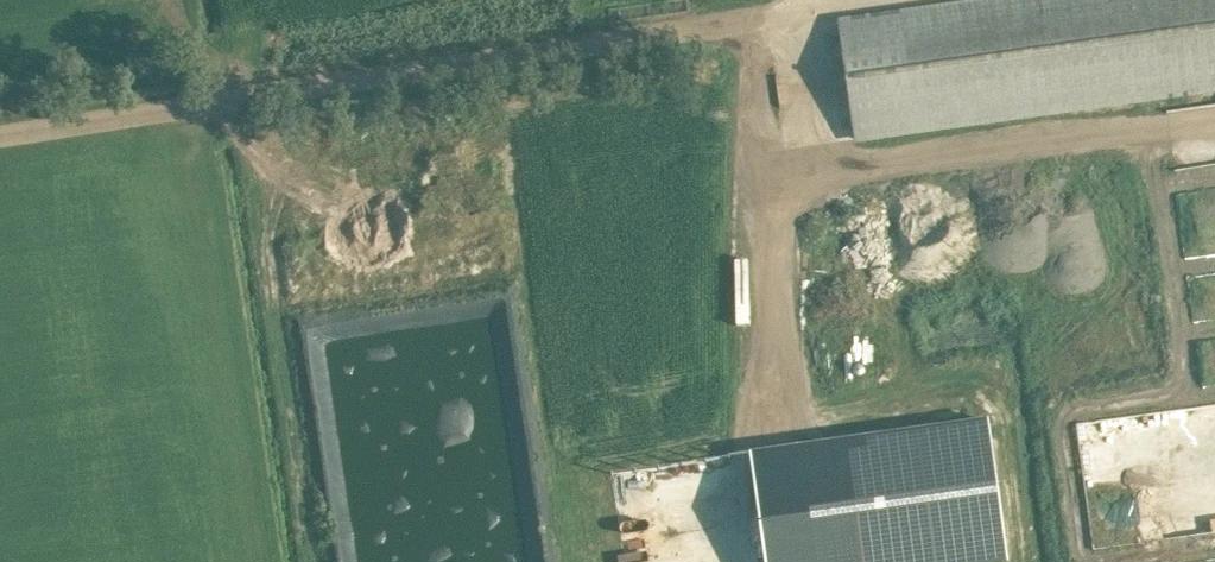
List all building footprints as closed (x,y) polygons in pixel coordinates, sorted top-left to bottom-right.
[(1164,101),(1214,94),(1214,0),(977,0),(839,19),(857,144),(1164,101)] [(985,460),(608,508),(614,561),(998,561),(985,460)]
